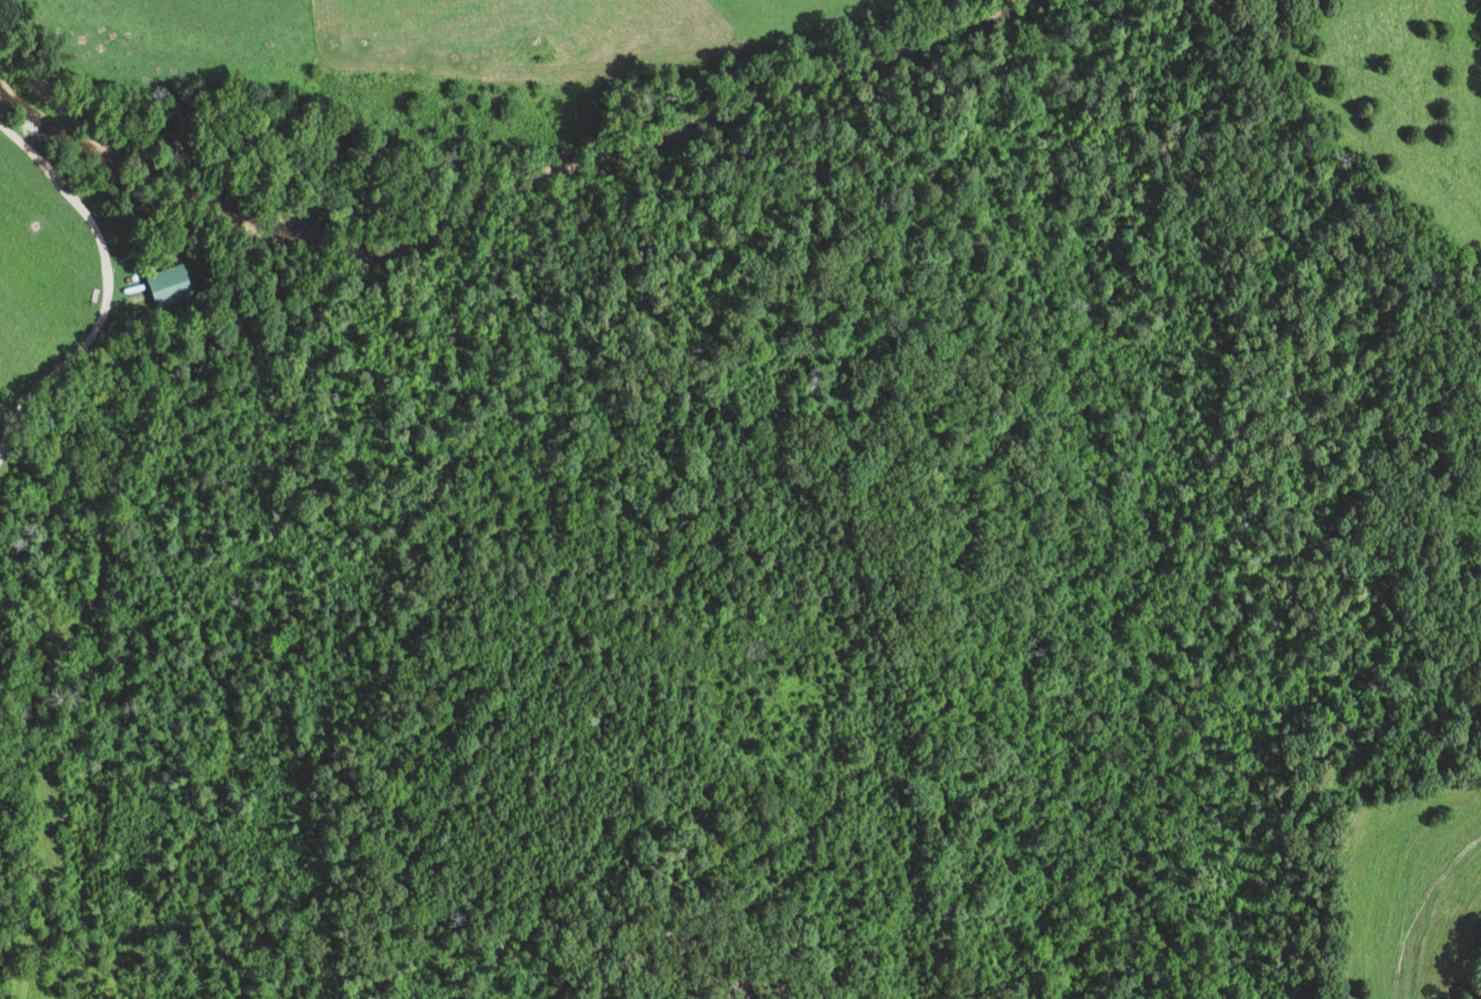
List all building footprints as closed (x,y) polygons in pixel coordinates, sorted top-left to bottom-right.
[(154,311),(192,299),(182,266),(144,278),(154,311)]
